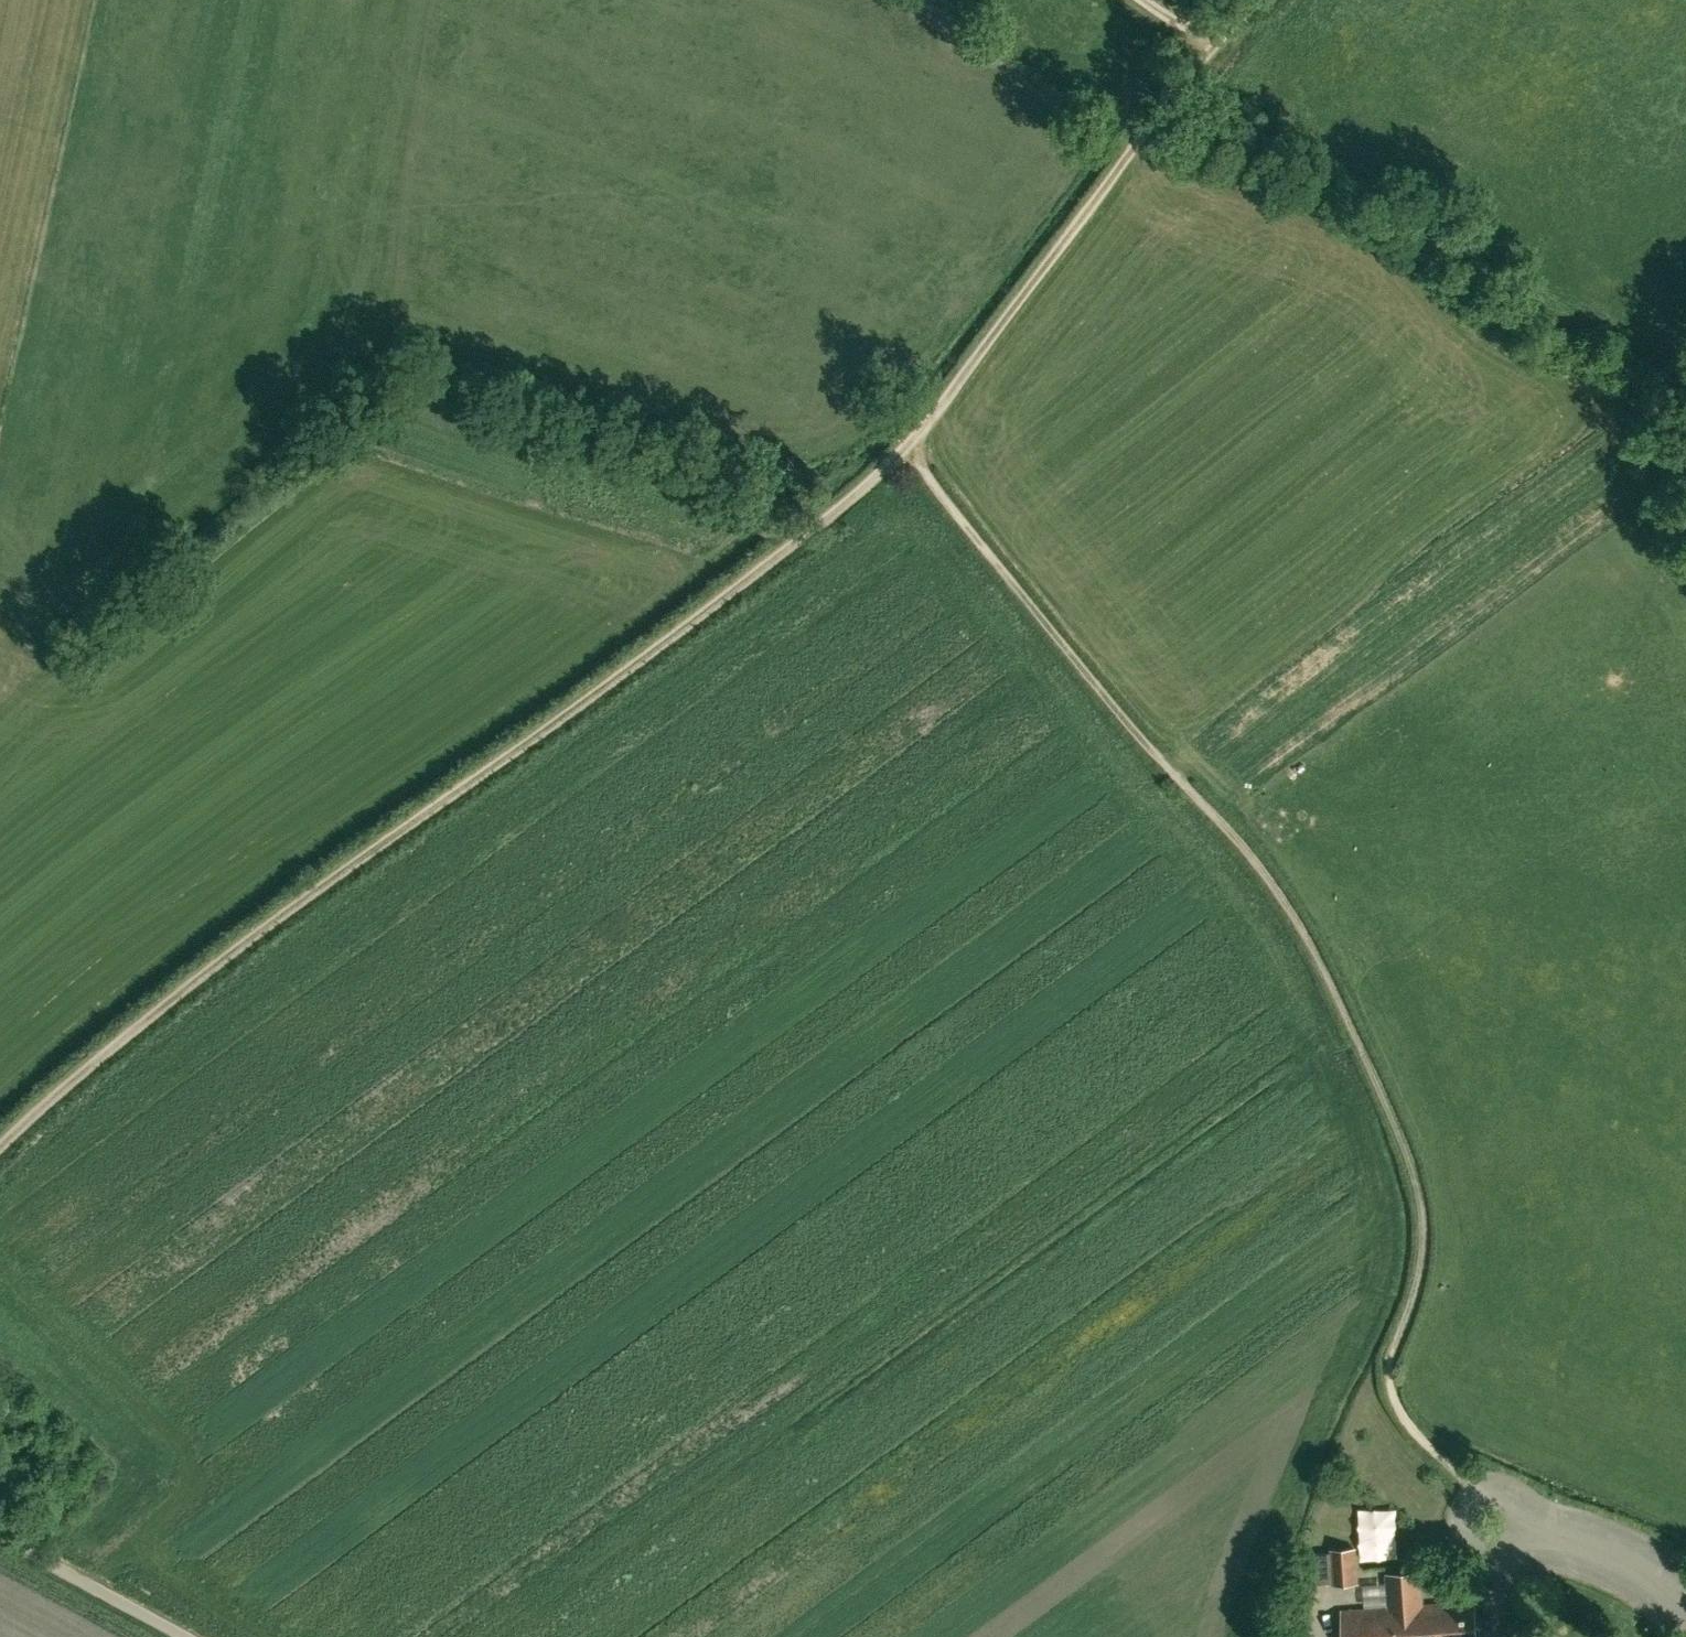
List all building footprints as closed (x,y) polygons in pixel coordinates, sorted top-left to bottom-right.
[(1360,1583),(1357,1547),(1330,1549),(1332,1585),(1360,1583)] [(1344,1636),(1477,1636),(1475,1602),(1421,1606),(1421,1600),(1422,1600),(1421,1573),(1388,1575),(1390,1608),(1342,1611),(1344,1636)]
